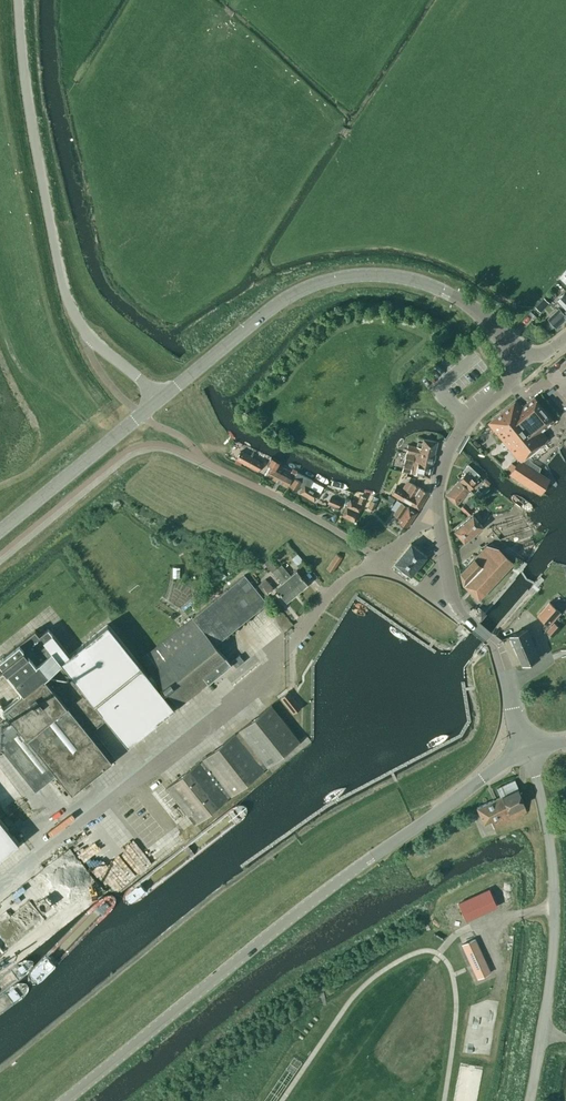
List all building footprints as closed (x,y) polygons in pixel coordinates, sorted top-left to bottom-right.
[(565,306),(561,310),(559,308),(548,319),(556,327),(565,318),(565,295),(565,293),(559,299),(565,306)] [(540,311),(548,302),(543,298),(535,307),(540,311)] [(515,400),(488,423),(513,453),(519,460),(510,474),(540,493),(549,479),(526,463),(520,460),(547,438),(542,432),(553,422),(534,398),(522,408),(515,400)] [(408,444),(406,453),(419,456),(420,450),(435,453),(437,441),(423,438),(421,447),(417,446),(408,444)] [(406,453),(404,462),(402,471),(429,477),(435,453),(420,450),(419,456),(406,453)] [(246,464),(250,456),(240,451),(236,459),(246,464)] [(262,463),(250,456),(246,464),(258,471),(262,463)] [(273,467),(277,460),(270,457),(267,463),(271,465),(265,475),(286,487),(292,477),(273,467)] [(459,480),(469,489),(476,482),(478,479),(476,478),(479,474),(468,464),(464,468),(467,470),(459,480)] [(314,501),(319,493),(309,487),(313,480),(297,472),(289,487),(296,491),(301,483),(304,484),(299,493),(314,501)] [(486,479),(482,483),(485,486),(486,487),(490,483),(486,479)] [(456,505),(469,489),(459,480),(445,495),(456,505)] [(429,492),(412,482),(406,492),(396,486),(391,494),(401,500),(409,504),(419,510),(429,492)] [(357,503),(350,499),(342,516),(354,522),(362,505),(365,497),(360,495),(357,503)] [(341,501),(330,497),(327,503),(338,508),(341,501)] [(393,514),(400,518),(408,506),(401,501),(400,501),(397,499),(392,508),(395,510),(393,514)] [(373,510),(376,502),(371,500),(368,508),(373,510)] [(464,503),(460,508),(468,515),(472,511),(468,507),(464,503)] [(408,506),(400,518),(397,521),(406,527),(417,512),(408,506)] [(464,542),(482,526),(473,515),(454,530),(464,542)] [(410,576),(427,556),(410,543),(394,563),(410,576)] [(514,561),(498,547),(486,544),(474,558),(460,573),(463,585),(479,600),(514,561)] [(332,572),(342,557),(336,553),(326,568),(332,572)] [(305,574),(309,570),(301,560),(296,564),(305,574)] [(277,568),(297,592),(307,583),(296,569),(290,575),(281,564),(277,568)] [(286,600),(297,592),(277,568),(273,571),(282,581),(275,587),(286,600)] [(273,588),(265,578),(259,571),(253,576),(254,578),(251,581),(255,587),(256,586),(264,595),(268,591),(269,592),(273,588)] [(244,575),(195,617),(216,643),(267,602),(244,575)] [(536,615),(548,626),(560,612),(549,601),(536,615)] [(480,619),(485,613),(481,609),(476,615),(480,619)] [(0,730),(0,744),(35,788),(55,772),(71,792),(112,760),(89,731),(106,718),(128,745),(175,707),(157,685),(160,683),(178,706),(230,664),(215,644),(193,615),(140,658),(152,673),(148,676),(107,624),(69,654),(47,628),(39,634),(35,629),(0,657),(0,663),(23,691),(3,708),(13,720),(0,730)] [(554,623),(546,632),(552,637),(560,628),(554,623)] [(516,650),(533,643),(526,628),(510,635),(516,650)] [(533,643),(516,650),(522,664),(539,657),(533,643)] [(237,667),(244,661),(239,655),(232,661),(237,667)] [(300,707),(287,691),(280,697),(293,713),(300,707)] [(299,740),(271,704),(239,730),(239,731),(236,734),(235,733),(207,756),(206,756),(195,765),(196,766),(168,789),(197,824),(228,799),(228,798),(231,795),(232,796),(264,770),(263,769),(267,766),(299,740)] [(526,812),(518,788),(514,780),(497,788),(500,796),(494,799),(476,807),(483,823),(490,820),(493,827),(526,812)] [(20,841),(0,817),(0,858),(20,841)] [(500,900),(513,887),(503,876),(490,890),(500,900)] [(489,889),(458,903),(466,919),(496,905),(489,889)] [(473,940),(460,946),(476,980),(489,973),(473,940)]
